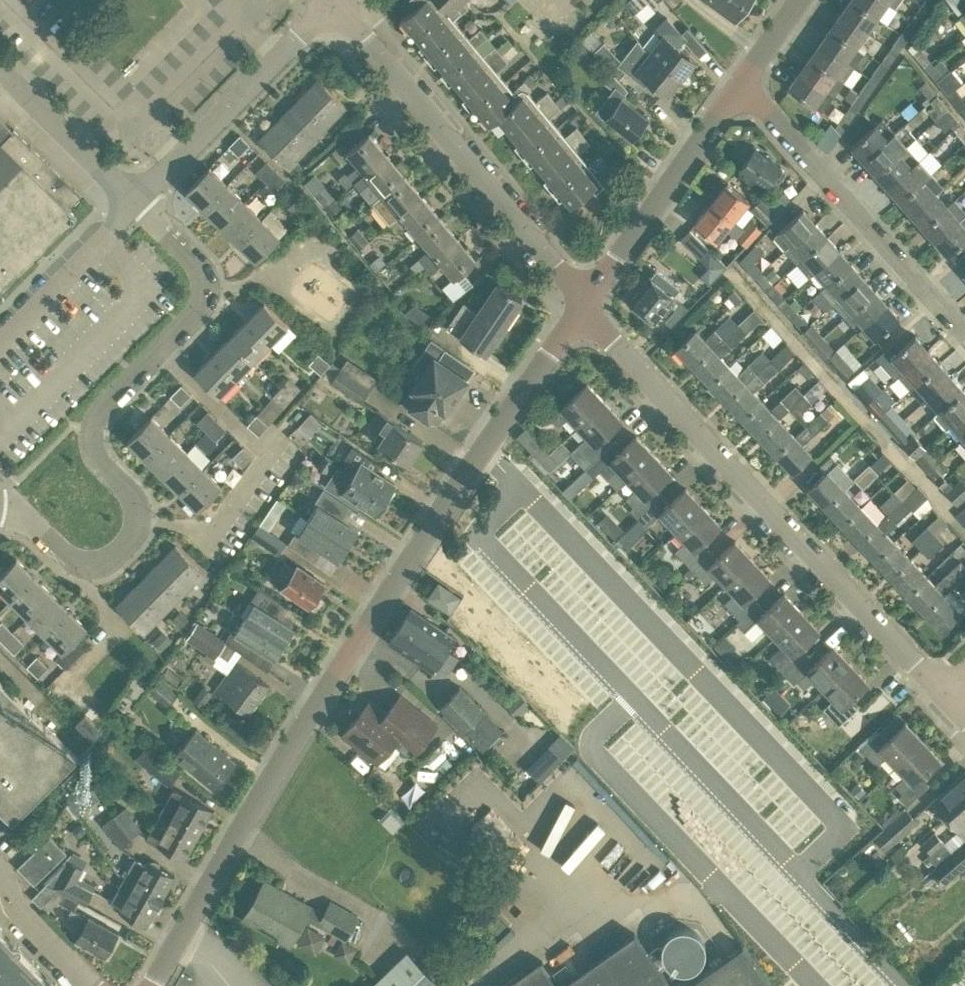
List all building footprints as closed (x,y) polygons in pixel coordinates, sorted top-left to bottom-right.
[(403,2),(410,10),(401,18),(405,23),(489,124),(498,117),(571,205),(581,197),(585,194),(592,188),(596,192),(605,184),(602,180),(608,175),(613,170),(606,162),(594,171),(579,152),(590,143),(577,127),(565,136),(549,117),(561,108),(555,101),(548,92),(536,101),(529,92),(532,90),(528,86),(524,81),(513,91),(497,72),(509,62),(507,60),(502,53),(495,46),(484,55),(477,47),(488,37),(481,28),(469,38),(454,20),(469,8),(462,1),(463,0),(406,0),(403,2)] [(643,6),(648,1),(653,7),(661,0),(631,0),(639,9),(643,6)] [(741,0),(708,0),(736,20),(747,4),(741,0)] [(841,13),(867,31),(877,16),(854,0),(850,0),(841,13)] [(885,0),(854,0),(877,16),(887,2),(888,2),(885,0)] [(920,5),(928,10),(935,0),(924,0),(920,5)] [(964,13),(956,3),(960,0),(947,0),(959,16),(964,13)] [(956,3),(964,13),(959,16),(964,23),(964,0),(960,0),(956,3)] [(928,10),(920,5),(910,19),(918,24),(928,10)] [(867,31),(841,13),(831,28),(865,52),(875,37),(867,31)] [(667,16),(654,28),(662,36),(650,51),(681,77),(695,59),(679,46),(685,37),(667,16)] [(918,24),(910,19),(900,34),(907,39),(918,24)] [(831,28),(821,42),(854,66),(865,52),(831,28)] [(900,34),(890,48),(898,53),(907,39),(900,34)] [(925,67),(932,61),(914,40),(909,48),(925,67)] [(582,41),(573,49),(581,58),(590,50),(582,41)] [(681,77),(650,51),(643,61),(630,51),(622,61),(604,41),(593,51),(612,72),(628,89),(632,93),(645,76),(668,94),(681,77)] [(821,42),(810,57),(844,80),(854,66),(821,42)] [(150,48),(116,86),(132,100),(166,63),(150,48)] [(898,53),(890,48),(879,64),(887,69),(898,53)] [(844,80),(810,57),(800,72),(833,95),(844,80)] [(934,64),(932,61),(925,67),(936,81),(950,69),(941,58),(934,64)] [(879,64),(869,78),(876,83),(887,69),(879,64)] [(950,69),(936,81),(948,95),(955,89),(962,84),(950,69)] [(628,89),(612,72),(603,81),(613,88),(595,110),(605,117),(632,139),(648,119),(624,98),(627,94),(625,93),(628,89)] [(833,95),(800,72),(789,87),(822,111),(833,95)] [(524,81),(528,86),(529,85),(534,81),(529,75),(524,80),(524,81)] [(876,83),(869,78),(858,93),(866,99),(876,83)] [(318,79),(299,99),(326,126),(346,106),(318,79)] [(931,101),(938,96),(926,81),(919,86),(931,101)] [(948,95),(959,108),(964,103),(964,101),(955,89),(948,95)] [(866,99),(858,93),(848,107),(856,113),(866,99)] [(556,100),(555,101),(561,108),(568,102),(562,95),(556,100)] [(938,96),(931,101),(934,104),(927,110),(930,113),(937,121),(943,116),(950,110),(938,96)] [(326,126),(299,99),(279,119),(307,146),(326,126)] [(856,113),(848,107),(835,127),(815,141),(828,151),(841,134),(856,113)] [(943,116),(937,121),(946,131),(952,126),(954,129),(961,123),(950,110),(943,116)] [(307,146),(279,119),(259,139),(295,174),(302,167),(298,163),(294,159),(307,146)] [(954,129),(964,142),(964,128),(961,123),(954,129)] [(888,139),(864,160),(876,174),(907,146),(902,139),(911,131),(905,124),(895,132),(888,139)] [(888,139),(876,125),(852,146),(864,160),(888,139)] [(77,216),(69,208),(82,195),(13,127),(0,140),(0,295),(77,216)] [(354,181),(387,154),(370,132),(347,151),(360,167),(357,169),(354,168),(348,174),(354,181)] [(250,144),(240,135),(230,145),(240,155),(250,144)] [(919,159),(907,146),(876,174),(888,187),(919,159)] [(755,147),(740,168),(766,187),(773,177),(778,181),(786,170),(780,167),(781,166),(755,147)] [(387,154),(354,181),(360,189),(366,184),(366,181),(370,178),(382,193),(405,175),(387,154)] [(931,172),(919,159),(888,187),(900,200),(931,172)] [(265,181),(276,170),(267,160),(255,172),(265,181)] [(204,208),(228,184),(210,166),(186,190),(204,208)] [(276,170),(265,181),(274,190),(285,179),(276,170)] [(344,172),(338,178),(346,187),(352,182),(344,172)] [(943,186),(931,172),(900,200),(912,214),(935,192),(943,186)] [(334,197),(316,175),(306,182),(324,205),(334,197)] [(405,175),(382,193),(371,203),(383,215),(389,223),(422,196),(405,175)] [(770,206),(776,212),(805,182),(799,176),(774,203),(763,193),(759,196),(761,198),(770,206)] [(727,181),(711,202),(733,220),(750,199),(727,181)] [(228,184),(204,208),(221,225),(245,201),(228,184)] [(935,192),(912,214),(924,227),(947,206),(935,192)] [(552,194),(533,207),(542,221),(561,207),(552,194)] [(300,196),(287,206),(297,217),(309,208),(300,196)] [(422,196),(389,223),(396,231),(402,226),(401,222),(404,220),(417,235),(440,217),(422,196)] [(770,206),(761,198),(751,208),(767,224),(777,214),(776,212),(770,206)] [(924,227),(935,240),(959,219),(964,214),(964,210),(955,199),(947,206),(924,227)] [(262,218),(245,201),(221,225),(239,242),(262,218)] [(733,220),(711,202),(694,222),(716,240),(725,229),(747,246),(756,235),(752,232),(750,234),(745,230),(746,229),(743,227),(733,220)] [(792,244),(815,223),(803,210),(780,230),(773,239),(783,251),(792,244)] [(935,240),(942,248),(948,254),(959,244),(964,239),(964,214),(959,219),(935,240)] [(457,237),(440,217),(417,235),(431,251),(427,254),(424,252),(418,258),(424,265),(457,237)] [(280,235),(262,218),(239,242),(256,259),(280,235)] [(750,219),(743,227),(746,229),(745,230),(750,234),(752,232),(756,235),(762,229),(750,219)] [(827,237),(815,223),(792,244),(804,258),(827,237)] [(347,236),(355,244),(358,248),(369,240),(358,227),(347,236)] [(475,259),(457,237),(424,265),(432,274),(438,268),(437,264),(440,262),(453,278),(442,287),(454,300),(473,284),(462,270),(475,259)] [(827,237),(804,258),(816,271),(839,250),(827,237)] [(755,277),(762,271),(754,261),(763,251),(755,244),(740,260),(755,277)] [(688,265),(709,284),(726,266),(712,251),(707,246),(688,265)] [(851,263),(839,250),(816,271),(825,281),(817,289),(820,291),(851,263)] [(383,256),(372,258),(374,267),(385,264),(383,256)] [(424,265),(419,259),(411,265),(417,271),(424,265)] [(851,263),(820,291),(832,305),(863,277),(851,263)] [(773,282),(780,276),(773,268),(766,275),(773,282)] [(650,276),(630,301),(654,320),(680,287),(657,269),(651,277),(650,276)] [(762,271),(755,277),(767,291),(774,284),(762,271)] [(785,275),(774,284),(767,291),(779,304),(785,298),(781,293),(792,283),(785,275)] [(875,290),(863,277),(832,305),(844,318),(875,290)] [(479,308),(504,325),(523,298),(498,282),(479,308)] [(887,304),(875,290),(844,318),(855,331),(857,330),(863,324),(863,325),(887,304)] [(798,312),(785,298),(779,304),(791,318),(798,312)] [(247,319),(271,343),(289,325),(264,301),(247,319)] [(504,325),(479,308),(478,310),(465,301),(447,326),(486,352),(504,325)] [(825,301),(810,313),(817,321),(832,309),(825,301)] [(428,328),(435,317),(415,303),(404,312),(428,328)] [(863,324),(857,330),(869,344),(899,317),(887,304),(863,325),(863,324)] [(682,312),(675,306),(664,319),(670,324),(682,312)] [(738,324),(693,366),(709,384),(729,366),(721,357),(730,347),(746,332),(761,318),(753,309),(738,324)] [(809,325),(798,312),(791,318),(802,331),(809,325)] [(693,366),(738,324),(729,315),(703,339),(695,330),(676,348),(693,366)] [(271,343),(247,319),(229,336),(254,360),(271,343)] [(809,325),(802,331),(801,332),(813,345),(823,336),(811,322),(809,325)] [(254,360),(229,336),(212,354),(237,378),(254,360)] [(835,350),(823,336),(813,345),(825,358),(826,358),(835,350)] [(904,370),(927,350),(915,336),(900,349),(893,342),(876,358),(895,380),(898,376),(904,371),(904,370)] [(406,400),(437,422),(444,411),(446,412),(469,378),(468,377),(475,368),(432,339),(413,367),(423,373),(411,389),(413,390),(406,400)] [(771,358),(726,401),(742,419),(761,401),(753,392),(764,382),(796,352),(787,343),(771,358)] [(737,374),(729,366),(709,384),(726,401),(771,358),(763,350),(747,364),(737,374)] [(835,350),(826,358),(844,378),(853,370),(835,350)] [(939,363),(927,350),(904,370),(904,371),(898,376),(910,389),(939,363)] [(309,363),(319,372),(329,361),(318,353),(309,363)] [(237,378),(212,354),(195,372),(219,396),(237,378)] [(787,368),(795,379),(809,368),(802,358),(787,368)] [(939,363),(910,389),(922,403),(928,398),(928,397),(951,377),(939,363)] [(361,402),(370,389),(340,368),(331,381),(361,402)] [(854,389),(861,383),(870,376),(863,368),(848,382),(854,389)] [(280,386),(293,396),(300,387),(289,377),(280,386)] [(963,390),(951,377),(928,397),(928,398),(939,410),(940,411),(963,390)] [(578,425),(605,401),(587,383),(551,417),(558,425),(569,415),(578,425)] [(867,404),(874,398),(861,383),(854,389),(867,404)] [(761,401),(742,419),(759,436),(778,418),(788,408),(804,394),(795,384),(769,409),(761,401)] [(190,393),(182,385),(172,395),(181,403),(190,393)] [(293,396),(280,386),(272,396),(284,407),(293,396)] [(939,410),(933,415),(946,429),(964,412),(964,392),(963,390),(940,411),(939,410)] [(893,391),(880,403),(890,413),(903,401),(893,391)] [(804,394),(788,408),(797,417),(812,403),(804,394)] [(284,407),(272,396),(264,405),(276,416),(284,407)] [(874,398),(867,404),(879,417),(886,411),(874,398)] [(605,401),(578,425),(588,435),(571,451),(585,468),(611,444),(603,436),(622,419),(605,401)] [(264,405),(256,414),(268,425),(276,416),(264,405)] [(205,430),(216,418),(208,410),(197,421),(205,430)] [(423,442),(378,411),(371,421),(386,431),(379,442),(409,463),(423,442)] [(805,425),(794,436),(775,454),(792,472),(811,454),(803,445),(829,420),(820,411),(805,425)] [(898,424),(886,411),(879,417),(891,431),(898,424)] [(946,429),(958,441),(959,441),(959,442),(964,437),(964,412),(946,429)] [(268,425),(256,414),(247,425),(259,435),(268,425)] [(146,457),(169,434),(151,416),(128,440),(146,457)] [(226,429),(216,418),(205,430),(215,440),(226,429)] [(778,418),(759,436),(775,454),(794,436),(778,418)] [(312,431),(301,421),(297,425),(308,436),(312,431)] [(898,424),(891,431),(903,444),(909,438),(898,424)] [(187,451),(169,434),(146,457),(163,475),(187,451)] [(914,434),(909,438),(903,444),(915,458),(927,447),(914,434)] [(618,452),(611,444),(585,468),(593,476),(600,470),(608,478),(618,468),(628,478),(654,453),(637,435),(618,452)] [(542,444),(533,453),(549,470),(558,462),(542,444)] [(232,456),(242,466),(253,455),(243,445),(232,456)] [(927,447),(915,458),(927,471),(939,460),(927,447)] [(204,468),(187,451),(163,475),(181,492),(204,468)] [(870,464),(855,479),(863,488),(891,460),(883,452),(870,464)] [(654,453),(628,478),(637,488),(626,498),(634,506),(630,509),(638,517),(660,497),(652,489),(671,472),(654,453)] [(334,461),(324,454),(316,464),(327,472),(334,461)] [(830,455),(819,466),(826,473),(837,463),(830,455)] [(350,457),(342,469),(384,497),(394,482),(362,461),(360,464),(350,457)] [(939,460),(927,471),(938,484),(945,478),(943,475),(948,471),(939,460)] [(222,486),(204,468),(181,492),(199,509),(222,486)] [(384,497),(342,469),(333,482),(344,489),(342,491),(374,512),(384,497)] [(825,507),(844,489),(828,472),(809,489),(825,507)] [(294,487),(301,485),(305,480),(295,474),(289,483),(294,487)] [(887,514),(916,487),(908,478),(879,505),(887,514)] [(945,478),(938,484),(957,505),(964,498),(964,483),(961,478),(952,485),(945,478)] [(887,514),(877,524),(858,542),(875,560),(894,542),(887,535),(897,525),(896,523),(911,509),(918,516),(931,504),(925,496),(916,487),(887,514)] [(660,497),(638,517),(646,525),(660,512),(677,530),(703,506),(686,488),(667,505),(660,497)] [(308,519),(348,544),(357,529),(342,519),(350,507),(322,489),(313,502),(317,505),(308,519)] [(844,489),(825,507),(842,525),(861,507),(844,489)] [(955,514),(964,525),(964,504),(955,514)] [(577,517),(577,507),(559,506),(559,517),(577,517)] [(703,506),(677,530),(686,540),(676,550),(691,566),(709,549),(702,541),(720,524),(703,506)] [(877,524),(861,507),(842,525),(858,542),(877,524)] [(920,549),(936,534),(948,523),(937,513),(936,514),(935,517),(912,540),(920,549)] [(348,544),(308,519),(299,533),(295,531),(287,543),(315,561),(323,549),(338,559),(348,544)] [(251,536),(278,555),(287,542),(260,523),(251,536)] [(619,524),(609,533),(614,538),(624,530),(619,524)] [(936,534),(920,549),(929,558),(944,543),(936,534)] [(709,549),(691,566),(706,583),(717,573),(726,583),(752,558),(735,540),(717,557),(709,549)] [(910,559),(894,542),(875,560),(891,577),(910,559)] [(176,545),(156,565),(184,593),(197,580),(200,584),(208,577),(176,545)] [(34,576),(17,558),(0,575),(0,589),(11,600),(34,576)] [(752,558),(726,583),(743,601),(732,611),(740,619),(759,602),(751,594),(770,577),(752,558)] [(926,576),(910,559),(891,577),(907,594),(926,576)] [(295,566),(285,560),(278,570),(289,576),(282,587),(309,604),(324,581),(297,564),(295,566)] [(960,560),(945,575),(953,584),(964,572),(964,565),(960,560)] [(184,593),(156,565),(136,584),(165,613),(184,593)] [(953,584),(961,592),(964,589),(964,572),(953,584)] [(926,576),(907,594),(924,612),(943,594),(953,584),(945,575),(934,585),(926,576)] [(52,593),(34,576),(11,600),(28,617),(52,593)] [(438,583),(430,595),(450,609),(459,596),(438,583)] [(165,613),(136,584),(116,604),(145,633),(165,613)] [(254,603),(245,617),(285,642),(294,627),(279,617),(287,605),(259,587),(250,601),(254,603)] [(69,610),(52,593),(28,617),(45,634),(69,610)] [(740,619),(737,622),(745,631),(759,617),(776,635),(802,611),(784,593),(766,610),(759,602),(740,619)] [(959,612),(943,594),(924,612),(940,630),(959,612)] [(205,595),(197,610),(216,620),(224,605),(205,595)] [(459,600),(447,614),(455,620),(467,607),(459,600)] [(411,608),(400,624),(444,654),(446,652),(451,655),(448,659),(454,664),(459,657),(448,650),(456,638),(411,608)] [(69,610),(45,634),(62,651),(56,657),(66,667),(87,645),(78,636),(87,628),(69,610)] [(180,611),(172,619),(180,627),(188,620),(180,611)] [(802,611),(776,635),(784,644),(770,657),(786,675),(808,654),(800,646),(819,629),(802,611)] [(233,628),(225,640),(227,641),(252,658),(259,647),(275,657),(285,642),(245,617),(236,630),(233,628)] [(726,620),(710,638),(723,650),(739,632),(726,620)] [(13,632),(2,621),(0,622),(0,638),(3,641),(13,632)] [(215,658),(227,641),(225,640),(198,621),(186,638),(215,658)] [(444,654),(400,624),(389,641),(434,671),(435,670),(439,673),(448,659),(451,655),(446,652),(444,654)] [(171,639),(163,631),(152,641),(161,649),(162,648),(166,652),(173,646),(169,642),(171,639)] [(24,643),(13,632),(3,641),(14,653),(24,643)] [(815,662),(808,654),(786,675),(794,683),(797,680),(806,689),(816,679),(825,688),(851,663),(834,645),(815,662)] [(48,666),(37,655),(27,665),(39,676),(48,666)] [(509,677),(517,670),(502,655),(495,662),(509,677)] [(224,694),(248,713),(270,684),(237,660),(216,688),(224,694)] [(851,663),(825,688),(834,698),(824,708),(839,724),(857,707),(850,699),(868,682),(851,663)] [(117,709),(136,680),(123,672),(105,702),(117,709)] [(155,695),(165,683),(160,679),(150,691),(155,695)] [(0,680),(0,809),(12,820),(77,756),(14,694),(0,680)] [(213,692),(204,685),(193,699),(202,706),(213,692)] [(483,750),(484,749),(504,730),(460,685),(439,706),(483,750)] [(790,703),(774,686),(763,697),(779,714),(790,703)] [(377,762),(394,741),(412,756),(437,724),(401,694),(386,713),(370,700),(342,735),(361,749),(360,754),(369,761),(373,759),(377,762)] [(543,697),(537,704),(552,718),(559,711),(543,697)] [(509,708),(517,717),(528,709),(520,699),(509,708)] [(93,740),(103,730),(85,713),(76,722),(93,740)] [(135,727),(134,721),(131,719),(126,725),(132,731),(135,727)] [(896,765),(923,740),(905,722),(887,739),(879,731),(861,748),(877,765),(887,755),(896,765)] [(197,730),(186,742),(175,756),(214,788),(236,762),(197,730)] [(445,748),(453,756),(466,742),(458,734),(445,748)] [(923,740),(896,765),(906,775),(895,785),(903,793),(899,796),(908,804),(929,784),(921,776),(940,758),(923,740)] [(137,756),(168,783),(178,770),(147,744),(137,756)] [(964,798),(964,769),(932,800),(946,816),(964,798)] [(537,770),(524,789),(532,794),(545,776),(537,770)] [(399,775),(383,787),(432,851),(448,839),(399,775)] [(851,791),(859,799),(866,792),(858,784),(851,791)] [(160,813),(166,816),(198,834),(212,809),(184,793),(183,796),(173,790),(160,813)] [(750,804),(756,811),(772,796),(765,790),(750,804)] [(946,816),(960,831),(964,826),(964,798),(946,816)] [(125,807),(114,815),(131,838),(141,829),(125,807)] [(919,821),(914,816),(907,808),(874,838),(885,850),(919,821)] [(378,819),(391,833),(401,823),(388,809),(378,819)] [(131,838),(114,815),(102,823),(122,848),(124,846),(131,838)] [(198,834),(166,816),(159,828),(154,825),(147,837),(184,858),(198,834)] [(50,834),(40,824),(25,839),(34,849),(50,834)] [(929,856),(944,842),(935,831),(912,851),(922,862),(929,856)] [(67,852),(50,835),(18,866),(34,884),(67,852)] [(953,851),(937,865),(930,871),(943,886),(964,866),(964,839),(953,851)] [(944,842),(929,856),(937,865),(953,851),(944,842)] [(69,860),(46,882),(65,893),(86,905),(94,890),(93,890),(95,885),(79,876),(84,867),(87,860),(73,852),(69,860)] [(128,882),(159,900),(173,875),(146,860),(144,863),(134,857),(127,869),(133,872),(128,882)] [(325,913),(285,891),(266,880),(244,919),(290,945),(305,916),(345,938),(358,916),(331,901),(325,913)] [(65,893),(46,882),(32,897),(41,905),(44,903),(50,908),(65,893)] [(159,900),(128,882),(123,892),(118,889),(111,901),(120,906),(119,909),(146,924),(159,900)] [(63,919),(79,928),(80,929),(74,940),(90,948),(91,946),(105,953),(107,950),(111,951),(113,947),(111,942),(118,930),(89,914),(88,916),(71,907),(63,919)] [(497,913),(488,923),(498,932),(507,923),(497,913)] [(56,983),(56,982),(55,982),(37,964),(38,964),(37,963),(36,963),(19,945),(18,944),(0,926),(1,926),(0,925),(0,985),(59,985),(56,983)] [(634,932),(559,985),(673,985),(634,932)] [(743,944),(723,958),(724,959),(686,985),(772,985),(743,944)] [(378,984),(376,985),(435,985),(439,983),(410,953),(378,984)] [(540,960),(503,985),(558,985),(540,960)]
